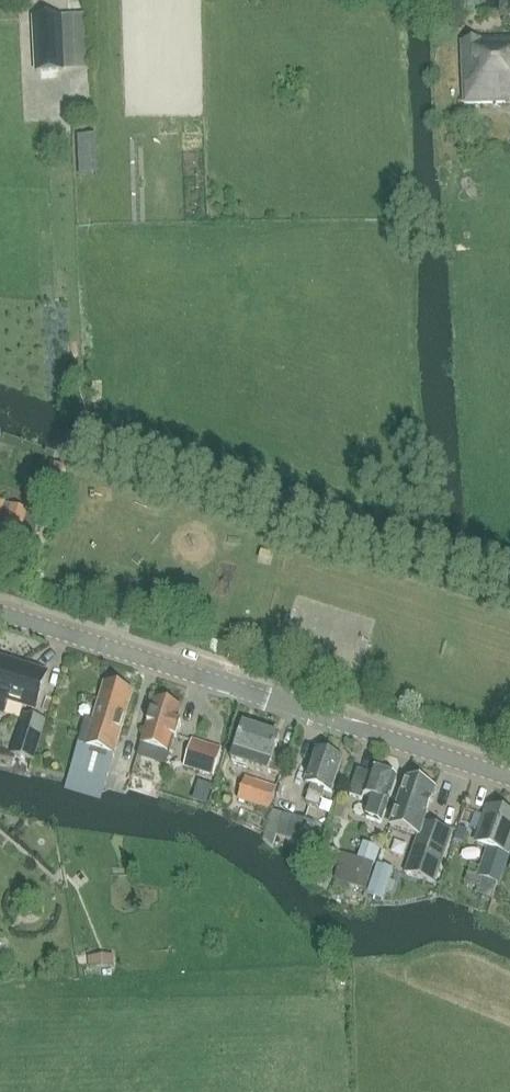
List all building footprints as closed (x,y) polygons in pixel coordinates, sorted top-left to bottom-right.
[(64,71),(61,17),(34,19),(37,72),(64,71)] [(509,103),(509,40),(462,42),(464,104),(509,103)] [(5,528),(4,532),(34,541),(42,515),(0,502),(0,526),(5,528)] [(0,669),(0,713),(3,714),(7,702),(36,710),(47,675),(3,661),(0,669)] [(86,719),(71,772),(66,791),(101,802),(106,783),(107,783),(115,756),(120,738),(133,693),(121,689),(121,687),(112,684),(110,686),(105,685),(94,721),(86,719)] [(162,702),(155,700),(137,758),(163,766),(173,736),(177,737),(181,723),(177,722),(181,708),(171,705),(171,703),(163,700),(162,702)] [(32,761),(44,722),(26,717),(14,756),(32,761)] [(232,763),(265,774),(266,771),(282,776),(287,761),(274,757),(280,738),(244,726),(232,763)] [(221,751),(192,741),(184,766),(214,776),(221,751)] [(312,785),(309,795),(306,804),(319,808),(321,799),(325,789),(332,792),(343,758),(316,750),(305,783),(312,785)] [(361,771),(360,772),(357,770),(348,796),(359,801),(362,794),(374,798),(367,818),(382,824),(397,777),(373,769),(371,775),(361,771)] [(277,790),(250,780),(245,778),(238,799),(270,810),(277,790)] [(427,813),(428,814),(432,801),(431,801),(435,790),(407,780),(392,827),(420,836),(407,874),(436,884),(453,834),(423,825),(427,813)] [(477,843),(489,848),(479,877),(500,884),(509,855),(508,854),(509,847),(509,815),(489,808),(477,843)] [(274,811),(268,828),(266,828),(263,840),(273,848),(277,836),(287,839),(309,846),(316,824),(285,814),(284,815),(274,811)] [(357,859),(356,861),(342,857),(335,880),(349,884),(349,885),(366,890),(374,865),(357,859)] [(393,870),(379,865),(370,892),(384,897),(393,870)]
